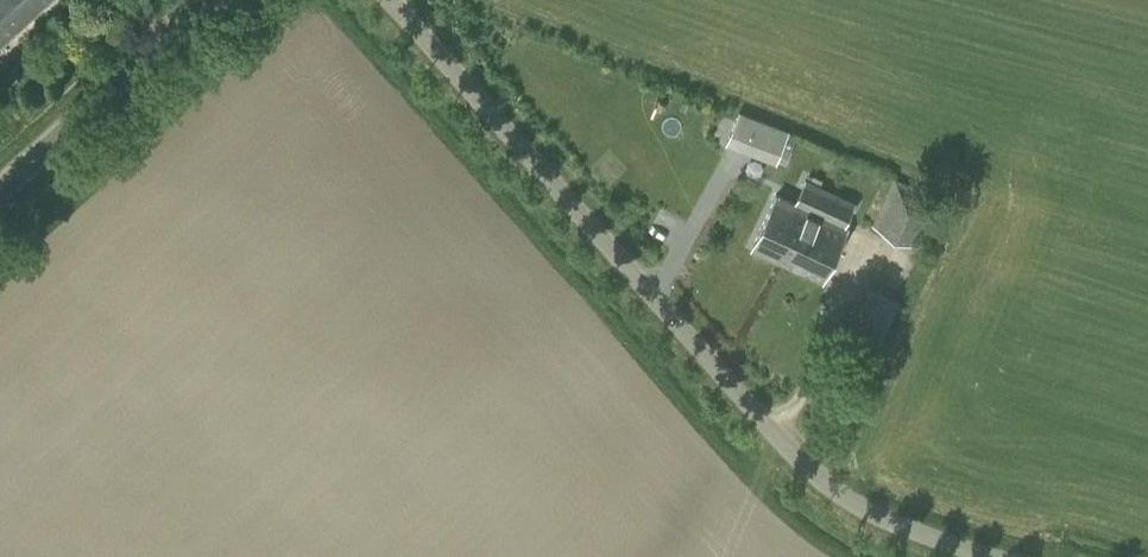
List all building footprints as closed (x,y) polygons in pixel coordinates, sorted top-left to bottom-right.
[(49,0),(0,0),(0,44),(49,0)] [(777,160),(789,131),(740,111),(728,140),(777,160)] [(843,225),(855,202),(806,178),(795,202),(778,194),(752,246),(823,279),(848,228),(843,225)] [(874,225),(918,245),(939,199),(896,178),(874,225)] [(862,329),(881,338),(886,328),(867,318),(862,329)]
